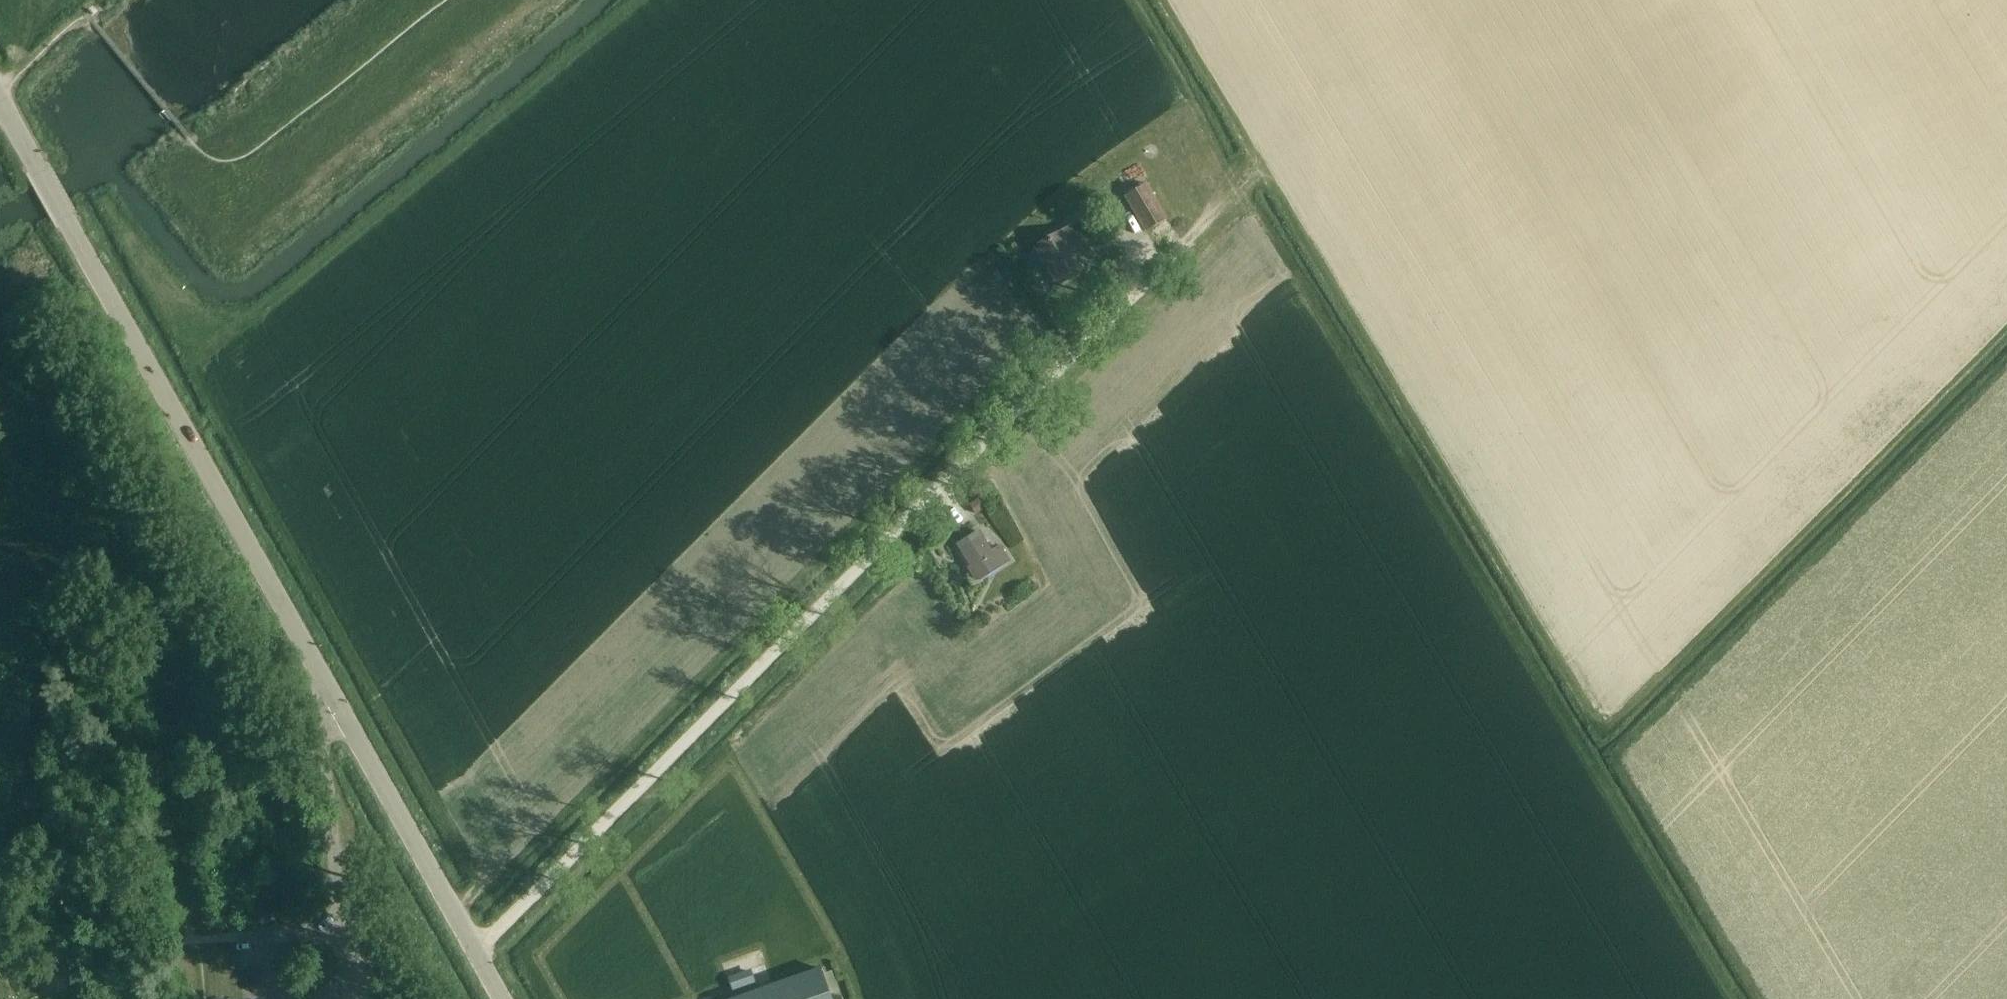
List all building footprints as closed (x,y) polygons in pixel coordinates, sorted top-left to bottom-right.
[(1125,197),(1146,231),(1167,218),(1146,184),(1125,197)] [(1058,284),(1083,268),(1074,252),(1075,247),(1080,245),(1070,228),(1036,248),(1058,284)] [(1008,561),(1000,548),(991,553),(979,533),(958,545),(972,566),(969,568),(977,581),(1008,561)] [(820,969),(736,998),(831,998),(820,969)]
